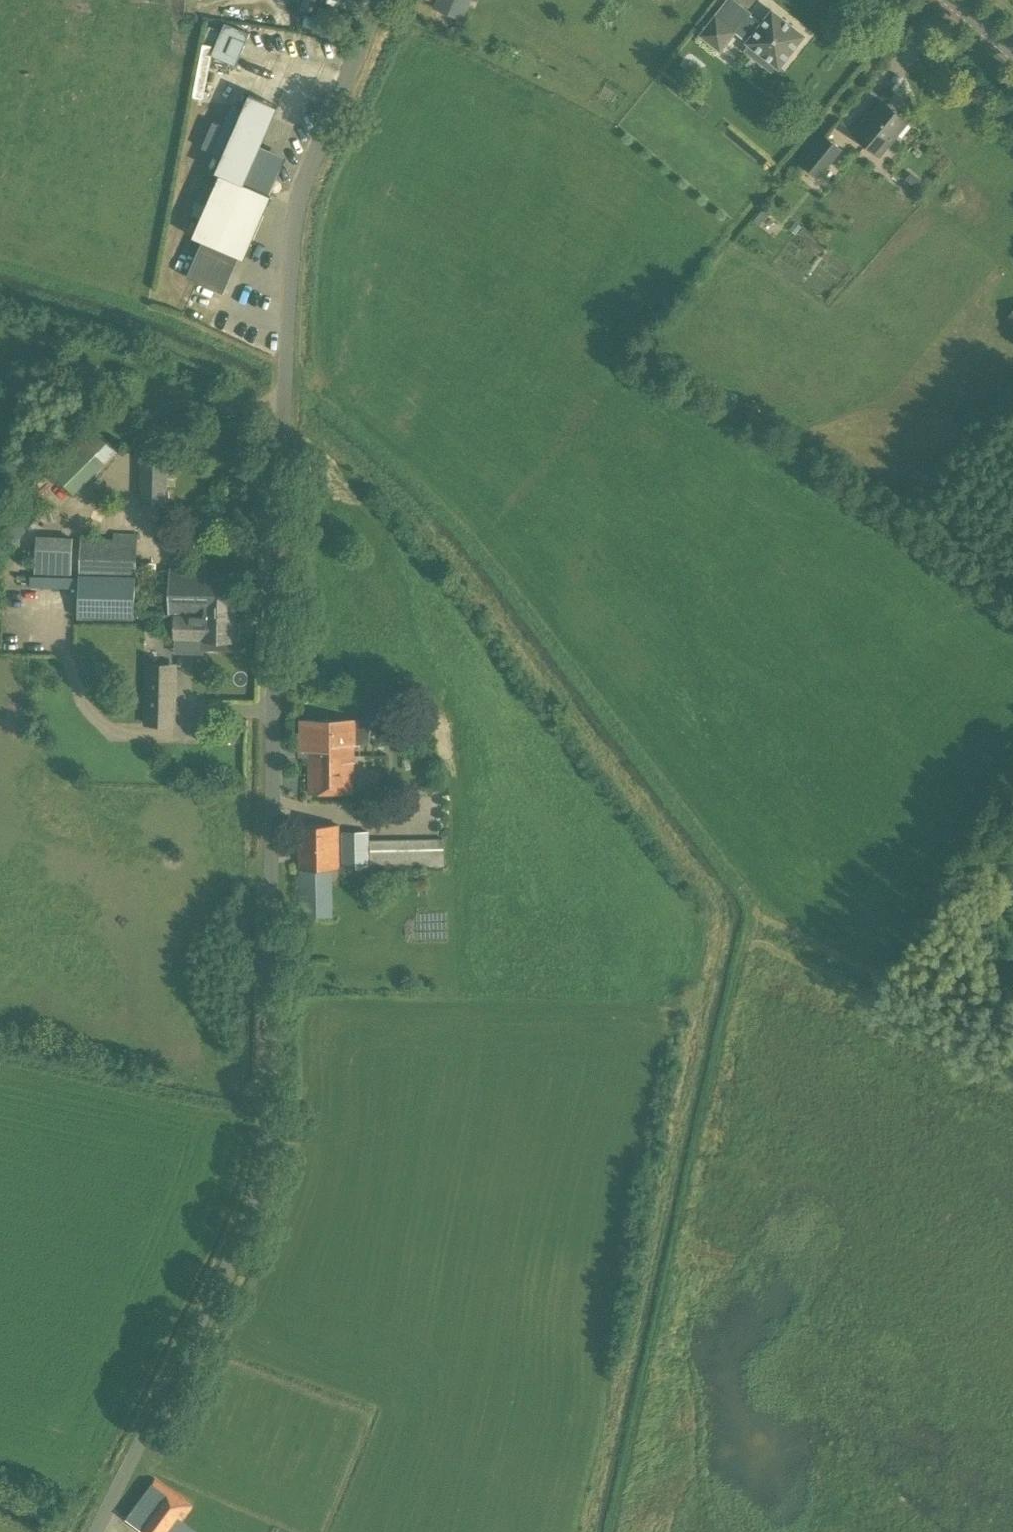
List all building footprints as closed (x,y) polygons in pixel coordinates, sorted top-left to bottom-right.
[(292,0),(282,0),(280,11),(290,12),(292,0)] [(472,0),(436,0),(433,6),(463,19),(472,0)] [(780,66),(805,34),(773,9),(747,41),(780,66)] [(721,49),(736,30),(717,14),(701,34),(721,49)] [(249,32),(225,23),(222,31),(209,26),(203,42),(215,47),(212,55),(235,65),(249,32)] [(246,184),(253,166),(279,105),(249,93),(216,170),(226,175),(220,173),(214,187),(205,183),(192,213),(201,217),(193,235),(203,239),(187,275),(223,291),(239,255),(244,257),(271,195),(246,184)] [(908,120),(885,99),(874,112),(873,111),(855,132),(880,153),(908,120)] [(240,106),(219,100),(210,128),(221,132),(225,120),(234,123),(240,106)] [(819,178),(842,149),(824,134),(801,163),(819,178)] [(56,474),(78,494),(122,447),(100,427),(56,474)] [(140,459),(138,506),(168,506),(168,459),(140,459)] [(79,574),(80,574),(135,576),(136,576),(137,541),(82,538),(79,574)] [(204,613),(234,613),(235,573),(207,572),(207,568),(171,568),(170,612),(175,612),(175,615),(204,616),(204,613)] [(134,618),(135,576),(80,574),(79,616),(134,618)] [(234,613),(204,613),(204,616),(175,615),(174,638),(203,639),(203,649),(219,650),(219,640),(234,641),(234,613)] [(176,725),(178,662),(145,661),(143,725),(176,725)] [(309,756),(355,756),(355,743),(370,742),(370,719),(300,720),(301,755),(309,755),(309,756)] [(355,756),(309,756),(309,793),(355,792),(354,761),(355,761),(355,756)] [(298,825),(299,846),(339,846),(338,830),(338,824),(298,825)] [(343,867),(370,867),(369,830),(342,831),(343,867)] [(372,867),(446,864),(445,837),(371,839),(372,867)] [(299,846),(299,868),(325,868),(339,868),(339,846),(299,846)] [(151,1483),(124,1518),(138,1528),(137,1530),(142,1531),(174,1531),(179,1525),(191,1505),(165,1490),(163,1492),(151,1483)]
